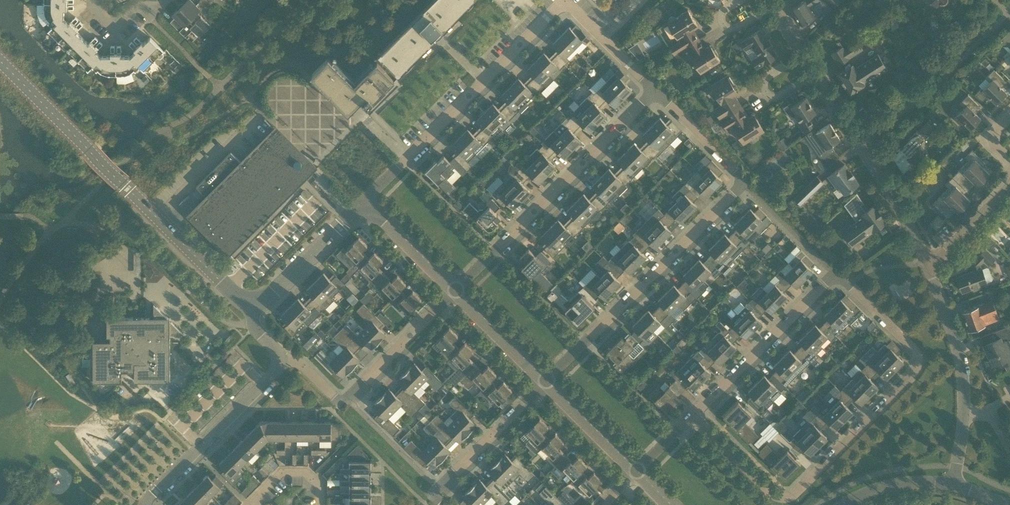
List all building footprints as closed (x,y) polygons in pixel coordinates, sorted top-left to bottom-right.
[(205,31),(211,25),(198,13),(201,10),(191,0),(188,0),(184,3),(183,2),(180,6),(205,31)] [(475,0),(437,0),(380,57),(399,76),(438,38),(439,39),(442,35),(441,34),(475,0)] [(791,8),(796,17),(810,8),(808,6),(816,1),(818,0),(804,0),(791,8)] [(816,1),(808,6),(810,8),(796,17),(802,25),(821,12),(822,10),(820,7),(828,3),(832,8),(840,0),(818,0),(816,1)] [(44,11),(47,19),(48,20),(49,22),(48,23),(52,27),(63,17),(63,18),(64,17),(64,9),(74,9),(74,3),(44,3),(44,11)] [(205,31),(180,6),(176,9),(177,10),(172,15),(175,18),(170,22),(185,37),(186,37),(185,36),(192,29),(199,37),(205,31)] [(670,47),(674,54),(699,39),(692,28),(698,25),(688,9),(675,17),(673,16),(671,16),(669,18),(668,20),(668,22),(667,22),(677,38),(678,38),(680,41),(670,47)] [(618,22),(626,14),(622,10),(614,18),(618,22)] [(52,27),(48,31),(49,33),(49,36),(52,38),(54,38),(58,41),(79,20),(75,17),(69,23),(63,18),(63,17),(52,27)] [(928,22),(928,27),(931,30),(936,30),(939,27),(939,22),(936,19),(931,19),(928,22)] [(67,50),(68,51),(82,37),(76,31),(83,24),(79,20),(58,41),(62,45),(61,48),(64,51),(67,50)] [(569,27),(561,35),(574,48),(582,40),(585,44),(590,39),(581,30),(577,34),(569,27)] [(773,46),(769,38),(767,40),(760,29),(747,38),(740,42),(745,50),(752,46),(758,56),(752,61),(757,68),(763,64),(764,65),(768,62),(770,63),(773,61),(773,59),(777,56),(771,47),(773,46)] [(999,41),(1001,40),(1003,42),(1005,44),(1008,43),(1008,44),(1009,44),(1009,45),(1009,29),(999,41)] [(556,55),(565,64),(570,60),(566,56),(574,48),(561,35),(553,43),(560,51),(556,55)] [(74,57),(78,61),(99,40),(95,36),(88,43),(82,37),(68,51),(69,52),(68,55),(71,58),(74,57)] [(137,36),(133,40),(154,61),(158,58),(161,58),(163,56),(163,53),(164,51),(166,53),(150,37),(143,43),(137,36)] [(699,39),(674,54),(680,63),(690,57),(700,73),(720,60),(717,56),(718,54),(715,50),(713,49),(710,45),(705,48),(699,39)] [(103,44),(99,40),(78,61),(81,64),(81,67),(83,70),(86,69),(88,71),(92,67),(91,66),(101,56),(96,51),(103,44)] [(150,65),(154,61),(133,40),(129,44),(136,51),(130,56),(140,67),(144,71),(145,69),(148,70),(151,68),(150,65)] [(635,49),(632,46),(629,40),(629,41),(624,44),(631,51),(635,49)] [(850,58),(849,58),(863,49),(857,41),(844,49),(842,47),(831,53),(839,65),(850,58)] [(737,42),(731,45),(736,53),(741,49),(737,42)] [(107,75),(116,75),(116,46),(111,46),(111,55),(102,55),(101,56),(91,66),(92,67),(96,71),(97,70),(99,71),(101,72),(107,75)] [(136,71),(140,67),(130,56),(130,55),(121,55),(121,46),(116,46),(116,75),(124,75),(131,72),(133,71),(134,70),(136,71)] [(544,52),(536,61),(548,73),(556,65),(560,69),(565,64),(556,55),(551,60),(544,52)] [(837,74),(842,82),(849,93),(865,83),(887,69),(878,54),(855,68),(853,64),(837,74)] [(673,56),(667,60),(671,65),(677,61),(673,56)] [(395,80),(394,80),(375,60),(353,82),(328,57),(310,75),(348,114),(362,100),(367,105),(368,105),(370,107),(375,103),(374,102),(395,80)] [(985,57),(980,62),(984,66),(989,61),(985,57)] [(554,79),(548,73),(536,61),(527,69),(535,76),(530,81),(539,90),(541,92),(554,79)] [(607,81),(623,97),(632,89),(624,82),(629,77),(620,68),(607,81)] [(998,85),(1004,79),(994,69),(985,78),(990,82),(982,89),(981,88),(975,95),(981,101),(988,95),(996,103),(999,100),(1001,102),(1005,97),(1003,95),(1006,93),(998,85)] [(593,91),(605,80),(602,76),(589,87),(593,91)] [(726,76),(710,86),(705,89),(709,96),(713,94),(717,101),(720,105),(714,109),(721,120),(742,106),(734,95),(737,93),(733,86),(734,85),(729,77),(728,78),(726,76)] [(518,78),(510,86),(528,104),(529,104),(527,102),(539,90),(530,81),(526,85),(518,78)] [(615,106),(623,97),(607,81),(594,94),(603,103),(607,98),(615,106)] [(528,104),(510,86),(502,94),(509,102),(505,106),(514,115),(519,110),(521,112),(528,104)] [(592,92),(579,104),(598,123),(606,115),(599,107),(603,103),(594,94),(592,92)] [(960,124),(963,122),(970,129),(981,118),(973,111),(978,105),(968,95),(959,103),(964,108),(954,118),(960,124)] [(791,119),(795,117),(804,131),(815,124),(811,116),(816,113),(805,97),(792,105),(790,102),(783,107),(791,119)] [(493,103),(485,112),(503,130),(511,122),(509,120),(514,115),(505,106),(501,111),(493,103)] [(567,117),(578,128),(582,124),(590,131),(598,123),(579,104),(567,117)] [(749,118),(742,106),(721,120),(728,130),(733,127),(736,131),(735,134),(737,137),(740,138),(744,143),(749,140),(751,142),(753,142),(757,140),(758,137),(756,135),(764,130),(754,114),(753,115),(749,118)] [(480,132),(488,141),(493,146),(496,143),(498,140),(500,137),(505,131),(503,130),(485,112),(476,120),(484,127),(480,132)] [(710,115),(704,119),(708,127),(715,123),(713,121),(710,115)] [(567,117),(554,130),(572,148),(581,140),(573,132),(578,128),(567,117)] [(682,131),(672,120),(667,125),(660,117),(652,126),(670,144),(682,131)] [(925,123),(933,130),(936,127),(929,119),(925,123)] [(814,128),(803,136),(825,169),(840,157),(833,149),(830,145),(840,139),(830,123),(816,132),(814,129),(815,128),(814,128)] [(301,157),(299,156),(299,153),(285,139),(286,139),(273,126),(273,127),(276,130),(242,163),(231,152),(196,187),(207,198),(190,215),(211,236),(212,235),(218,241),(233,241),(241,233),(241,234),(295,180),(294,179),(302,172),(301,170),(303,168),(305,165),(305,162),(304,159),(301,157)] [(651,141),(646,146),(655,155),(657,156),(670,144),(652,126),(643,134),(651,141)] [(468,129),(459,137),(476,153),(488,141),(480,132),(475,136),(468,129)] [(541,143),(543,145),(552,153),(557,149),(564,157),(572,148),(554,130),(541,143)] [(929,134),(919,131),(918,131),(917,131),(916,132),(908,140),(892,156),(903,172),(912,163),(906,157),(929,134)] [(468,161),(476,153),(459,137),(451,145),(459,153),(454,157),(467,170),(467,171),(468,170),(470,173),(475,169),(468,161)] [(964,141),(959,147),(963,151),(969,146),(964,141)] [(655,155),(646,146),(642,150),(634,143),(626,151),(639,164),(647,156),(650,160),(653,157),(655,155)] [(552,153),(543,145),(538,149),(537,148),(529,156),(534,161),(547,174),(555,165),(548,158),(552,153)] [(971,163),(968,161),(952,176),(966,191),(967,192),(975,183),(977,185),(989,173),(982,166),(985,163),(972,150),(967,155),(973,161),(971,163)] [(625,167),(621,171),(630,180),(643,168),(639,164),(626,151),(618,159),(625,167)] [(462,175),(467,170),(454,157),(450,162),(443,156),(438,161),(437,160),(426,170),(425,170),(428,174),(428,175),(435,180),(449,194),(456,187),(446,178),(454,171),(452,169),(454,167),(462,175)] [(761,165),(755,158),(746,164),(752,171),(761,165)] [(723,171),(711,160),(699,173),(714,188),(722,180),(718,176),(723,171)] [(514,166),(518,170),(527,179),(531,174),(539,182),(547,174),(534,161),(526,169),(523,165),(522,166),(518,162),(514,166)] [(771,172),(766,164),(760,169),(765,176),(771,172)] [(850,170),(850,171),(849,171),(844,164),(830,175),(835,181),(833,183),(837,188),(839,187),(844,194),(858,183),(853,176),(854,176),(850,170)] [(323,172),(318,167),(314,171),(319,176),(323,172)] [(609,168),(601,177),(613,189),(619,195),(627,187),(625,185),(630,180),(621,171),(616,176),(609,168)] [(504,180),(503,181),(522,199),(530,191),(522,183),(527,179),(518,170),(513,174),(512,173),(511,174),(510,173),(509,173),(509,172),(506,173),(504,174),(503,177),(504,180)] [(697,171),(685,184),(698,197),(702,192),(706,196),(714,188),(699,173),(697,171)] [(819,185),(822,181),(817,176),(794,198),(801,205),(820,186),(819,185)] [(951,190),(948,187),(933,203),(948,219),(956,210),(958,212),(970,200),(964,194),(966,191),(952,176),(947,181),(953,187),(951,190)] [(482,177),(479,180),(484,185),(488,182),(482,177)] [(613,189),(601,177),(592,185),(600,192),(596,197),(604,206),(609,201),(606,197),(613,189)] [(491,194),(492,196),(501,204),(506,200),(513,208),(522,199),(503,181),(491,194)] [(693,202),(698,197),(685,184),(672,197),(677,202),(689,213),(697,205),(693,202)] [(862,218),(842,232),(852,246),(873,231),(886,221),(874,205),(865,211),(861,205),(863,203),(856,193),(841,207),(842,208),(844,205),(850,213),(858,207),(862,213),(860,215),(862,218)] [(584,194),(575,202),(593,220),(593,219),(596,220),(599,220),(601,218),(602,215),(600,212),(601,212),(600,211),(604,206),(596,197),(591,201),(584,194)] [(474,200),(471,203),(470,202),(463,209),(482,228),(484,226),(486,228),(488,229),(491,229),(493,228),(498,223),(497,222),(501,218),(495,212),(500,207),(491,198),(486,203),(489,206),(484,210),(483,209),(480,209),(478,211),(474,207),(478,204),(474,200)] [(593,220),(575,202),(567,210),(575,218),(570,222),(579,231),(592,219),(593,220)] [(677,202),(664,214),(672,222),(677,218),(680,221),(689,213),(677,202)] [(750,208),(742,216),(759,233),(760,234),(772,221),(767,216),(767,215),(759,207),(754,212),(750,208)] [(658,208),(646,221),(651,227),(663,239),(671,231),(667,227),(672,222),(664,214),(658,208)] [(930,224),(936,230),(945,222),(938,215),(930,224)] [(738,228),(733,233),(741,241),(747,235),(750,237),(752,238),(754,237),(759,233),(742,216),(734,224),(738,228)] [(558,219),(550,228),(563,240),(567,245),(568,244),(571,246),(573,245),(575,243),(576,240),(575,238),(575,237),(574,236),(579,231),(570,222),(566,227),(558,219)] [(618,233),(624,226),(618,221),(612,227),(618,233)] [(655,247),(663,239),(651,227),(646,221),(633,234),(634,236),(647,248),(651,243),(655,247)] [(549,243),(545,248),(553,257),(558,252),(555,248),(563,240),(550,228),(542,236),(549,243)] [(725,234),(717,242),(734,258),(746,246),(741,241),(733,233),(729,237),(725,234)] [(985,234),(981,238),(987,244),(990,248),(996,242),(986,233),(985,234)] [(621,248),(626,252),(638,264),(646,256),(642,253),(647,248),(634,236),(630,240),(629,240),(621,248)] [(346,271),(351,276),(358,269),(368,259),(363,254),(364,253),(362,251),(367,246),(359,237),(345,250),(343,248),(336,254),(350,268),(346,271)] [(734,258),(717,242),(709,250),(712,253),(708,258),(721,271),(734,258)] [(608,260),(621,273),(626,269),(630,272),(638,264),(626,252),(621,248),(608,260)] [(525,263),(521,267),(546,291),(553,284),(541,272),(551,262),(541,251),(536,256),(528,249),(520,257),(525,263)] [(988,282),(987,281),(991,280),(992,278),(988,267),(986,266),(980,268),(979,265),(984,260),(989,265),(995,258),(985,249),(979,255),(972,263),(974,270),(959,276),(964,291),(974,287),(974,290),(981,288),(980,285),(988,282)] [(106,250),(95,256),(98,262),(109,255),(106,250)] [(809,267),(814,262),(801,250),(787,263),(792,267),(804,279),(813,270),(809,267)] [(374,253),(368,259),(358,269),(370,281),(367,284),(371,287),(374,285),(384,275),(379,270),(380,269),(377,267),(383,261),(374,253)] [(699,259),(691,267),(703,279),(710,272),(715,277),(721,271),(708,258),(703,263),(699,259)] [(605,274),(600,278),(612,290),(620,282),(616,278),(621,273),(608,260),(600,269),(605,274)] [(703,279),(691,267),(683,275),(687,279),(682,284),(696,297),(697,298),(706,289),(706,287),(709,284),(703,279)] [(796,287),(804,279),(792,267),(785,275),(780,270),(776,275),(780,279),(788,288),(793,283),(796,287)] [(324,273),(315,281),(328,294),(336,286),(340,290),(345,285),(336,276),(331,280),(324,273)] [(583,287),(587,290),(591,295),(596,299),(595,299),(596,299),(600,294),(604,298),(612,290),(600,278),(596,274),(583,287)] [(386,290),(393,297),(400,290),(406,284),(397,276),(392,281),(390,279),(389,280),(384,275),(374,285),(382,293),(386,290)] [(780,279),(767,293),(778,305),(787,296),(783,292),(788,288),(780,279)] [(334,300),(328,294),(315,281),(307,289),(315,297),(310,301),(321,312),(320,311),(325,307),(326,308),(334,300)] [(568,300),(567,300),(560,293),(562,292),(557,282),(551,289),(552,291),(547,296),(551,300),(553,298),(578,323),(586,315),(587,316),(591,312),(590,311),(595,306),(587,299),(591,295),(587,290),(583,295),(581,294),(577,298),(574,296),(568,300)] [(674,285),(666,293),(683,310),(696,297),(682,284),(678,288),(674,285)] [(778,305),(767,293),(760,286),(751,295),(753,298),(750,301),(763,313),(767,308),(771,312),(778,305)] [(400,290),(393,297),(389,300),(398,309),(401,306),(408,313),(421,300),(413,291),(407,297),(405,294),(404,295),(400,290)] [(671,323),(683,310),(666,293),(658,301),(661,304),(657,309),(671,323)] [(364,295),(360,300),(365,304),(369,300),(364,295)] [(298,298),(290,306),(308,325),(321,312),(310,301),(306,306),(298,298)] [(833,307),(848,322),(850,324),(863,311),(849,298),(844,302),(841,299),(833,307)] [(962,311),(969,331),(985,325),(985,324),(1000,319),(993,300),(978,305),(962,311)] [(763,313),(750,301),(737,314),(753,330),(762,321),(758,318),(763,313)] [(363,329),(378,343),(386,335),(379,327),(383,323),(364,303),(357,310),(370,323),(363,329)] [(107,317),(107,327),(107,336),(110,336),(110,340),(93,340),(93,381),(122,381),(122,371),(134,371),(134,380),(170,380),(170,342),(178,342),(172,341),(172,338),(170,338),(166,338),(166,334),(170,334),(184,334),(154,304),(154,321),(150,321),(150,317),(149,317),(149,315),(146,315),(146,309),(145,309),(145,317),(107,317)] [(308,325),(290,306),(281,315),(289,322),(284,327),(293,336),(298,331),(300,333),(308,325)] [(828,319),(824,323),(837,336),(841,332),(841,329),(848,322),(833,307),(825,315),(828,319)] [(648,310),(640,318),(652,330),(660,322),(666,328),(671,323),(657,309),(652,314),(648,310)] [(745,337),(753,330),(737,314),(736,313),(726,323),(729,326),(727,328),(737,338),(742,334),(745,337)] [(640,343),(652,330),(640,318),(632,326),(636,330),(631,334),(640,343)] [(339,321),(334,325),(339,330),(344,326),(339,321)] [(837,336),(824,323),(819,328),(815,324),(807,332),(823,348),(823,347),(819,344),(827,336),(832,341),(837,336)] [(346,324),(344,326),(339,330),(358,349),(362,345),(369,352),(378,343),(363,329),(359,324),(353,330),(346,324)] [(344,349),(338,355),(352,369),(361,360),(354,353),(358,349),(339,330),(334,325),(328,331),(333,336),(333,337),(344,349)] [(727,328),(724,325),(720,329),(721,331),(719,331),(712,338),(716,343),(728,355),(736,347),(732,343),(737,338),(727,328)] [(994,331),(997,339),(983,345),(989,358),(987,359),(990,364),(992,363),(993,365),(1000,362),(1002,365),(1009,362),(1009,351),(1006,341),(1009,339),(1009,325),(994,331)] [(440,351),(449,360),(452,357),(459,350),(459,349),(454,345),(455,344),(452,342),(458,336),(449,328),(436,341),(443,348),(440,351)] [(798,349),(806,357),(812,362),(819,355),(817,353),(823,348),(807,332),(799,340),(803,344),(798,349)] [(232,333),(223,342),(227,345),(235,337),(232,333)] [(625,340),(624,339),(622,337),(606,352),(618,363),(615,367),(614,366),(614,367),(621,374),(635,359),(636,360),(647,350),(640,343),(631,334),(630,333),(630,334),(625,340)] [(885,343),(877,351),(895,369),(903,361),(896,353),(900,349),(891,340),(886,345),(885,343)] [(465,343),(459,349),(459,350),(452,357),(459,364),(456,367),(464,375),(474,365),(469,360),(470,360),(468,357),(473,352),(465,343)] [(720,363),(728,355),(716,343),(708,351),(703,346),(699,351),(712,364),(716,359),(720,363)] [(864,364),(876,351),(870,345),(858,358),(864,364)] [(332,361),(327,356),(321,349),(314,356),(332,374),(336,370),(343,377),(352,369),(338,355),(332,361)] [(806,357),(798,349),(794,353),(790,350),(782,358),(794,370),(806,357)] [(685,363),(703,380),(711,372),(707,369),(712,364),(699,351),(698,350),(695,354),(693,354),(690,356),(690,358),(685,363)] [(887,377),(895,369),(877,351),(871,357),(871,360),(866,365),(875,375),(880,370),(887,377)] [(777,369),(773,374),(781,382),(794,370),(782,358),(774,366),(777,369)] [(406,371),(420,386),(426,380),(437,391),(444,384),(426,366),(422,370),(414,363),(406,371)] [(695,388),(703,380),(685,363),(677,371),(678,371),(673,376),(676,379),(685,388),(686,389),(691,385),(695,388)] [(476,381),(483,388),(490,381),(496,375),(488,366),(482,372),(480,369),(479,370),(474,365),(464,375),(460,380),(469,388),(476,381)] [(871,379),(875,375),(866,365),(861,370),(860,369),(858,370),(851,376),(853,378),(869,394),(878,386),(871,379)] [(404,387),(400,391),(419,410),(425,403),(414,392),(420,386),(406,371),(397,380),(404,387)] [(821,371),(814,378),(818,383),(825,376),(821,371)] [(764,375),(756,383),(774,400),(782,392),(780,391),(785,386),(781,382),(773,374),(768,379),(764,375)] [(869,394),(853,378),(840,391),(850,400),(854,396),(861,403),(869,394)] [(678,396),(685,388),(676,379),(669,385),(665,381),(660,385),(659,384),(649,394),(669,414),(677,406),(675,404),(680,398),(678,396)] [(495,386),(490,381),(483,388),(480,391),(490,401),(494,398),(504,408),(511,401),(506,396),(512,390),(503,382),(498,387),(496,385),(495,386)] [(774,400),(756,383),(748,391),(752,395),(747,400),(761,413),(774,400)] [(412,416),(419,410),(400,391),(396,396),(389,388),(380,397),(395,411),(401,405),(412,416)] [(828,403),(831,407),(844,420),(852,412),(845,405),(850,400),(840,391),(828,403)] [(460,414),(454,420),(468,434),(477,425),(470,418),(474,414),(456,395),(449,402),(460,414)] [(392,436),(400,429),(388,417),(395,411),(380,397),(372,406),(379,413),(374,417),(392,436)] [(729,424),(748,443),(750,441),(751,442),(758,435),(744,421),(751,414),(738,401),(723,417),(730,423),(729,424)] [(426,404),(419,410),(424,415),(431,408),(426,404)] [(836,428),(844,420),(831,407),(823,415),(814,405),(809,410),(815,416),(824,426),(829,421),(836,428)] [(467,437),(466,436),(468,434),(454,420),(448,426),(437,414),(430,421),(448,439),(452,435),(461,444),(467,437)] [(424,415),(420,419),(426,425),(430,421),(424,415)] [(533,416),(527,421),(532,426),(537,420),(533,416)] [(815,416),(810,421),(809,420),(801,428),(819,445),(827,437),(820,430),(824,426),(815,416)] [(536,453),(542,447),(549,440),(544,435),(545,434),(543,432),(548,427),(540,418),(537,420),(532,426),(527,431),(532,436),(526,442),(536,453)] [(264,442),(268,439),(261,421),(256,426),(252,430),(264,442)] [(267,421),(261,421),(268,439),(273,439),(273,422),(267,422),(267,421)] [(435,439),(428,445),(443,459),(451,451),(444,444),(448,439),(430,421),(426,425),(423,428),(435,439)] [(273,439),(284,439),(284,422),(273,422),(273,439)] [(296,422),(284,422),(284,439),(296,439),(296,422)] [(296,439),(308,439),(308,422),(296,422),(296,439)] [(320,422),(308,422),(308,439),(320,439),(320,422)] [(331,422),(320,422),(320,439),(331,439),(339,439),(339,423),(331,423),(331,422)] [(760,437),(754,444),(758,448),(764,441),(767,439),(769,441),(779,431),(775,427),(770,423),(760,433),(763,435),(762,436),(760,437)] [(819,445),(801,428),(793,436),(794,437),(789,442),(798,451),(803,446),(810,454),(819,445)] [(252,430),(244,439),(256,451),(264,442),(252,430)] [(549,440),(542,447),(549,454),(546,457),(555,466),(565,456),(560,451),(561,450),(558,448),(564,442),(555,434),(549,440)] [(256,451),(244,439),(236,447),(248,459),(256,451)] [(443,459),(428,445),(422,451),(411,440),(404,447),(423,465),(427,461),(434,468),(443,459)] [(761,451),(759,453),(778,473),(779,472),(785,479),(800,463),(787,450),(780,457),(766,443),(760,450),(761,451)] [(340,472),(340,473),(350,473),(371,473),(369,473),(369,469),(371,469),(371,461),(367,461),(367,456),(368,455),(357,445),(345,456),(346,457),(350,461),(350,468),(340,468),(340,472)] [(248,459),(236,447),(228,455),(240,467),(248,459)] [(270,452),(263,458),(267,462),(273,456),(270,452)] [(514,479),(520,473),(528,481),(535,475),(516,456),(512,460),(505,453),(496,462),(514,479)] [(226,470),(222,473),(232,484),(245,471),(240,467),(228,455),(219,463),(226,470)] [(569,483),(570,481),(580,471),(581,472),(587,465),(578,457),(573,462),(571,460),(570,461),(565,456),(555,466),(563,474),(562,476),(569,483)] [(495,478),(491,482),(509,500),(516,493),(508,485),(514,479),(496,462),(494,464),(493,463),(486,469),(495,478)] [(266,477),(269,474),(262,467),(259,470),(266,477)] [(579,490),(582,487),(589,494),(602,481),(594,472),(588,478),(586,475),(585,476),(581,472),(580,471),(570,481),(579,490)] [(371,473),(350,473),(350,480),(340,480),(340,484),(340,485),(350,485),(371,485),(369,485),(369,481),(371,481),(371,473)] [(212,495),(224,483),(216,475),(212,479),(208,474),(200,483),(212,495)] [(258,485),(261,482),(254,475),(251,478),(258,485)] [(471,487),(485,502),(491,496),(500,504),(504,504),(509,500),(491,482),(487,486),(478,477),(471,484),(473,485),(471,487)] [(212,495),(200,483),(192,491),(204,503),(212,495)] [(340,497),(350,497),(371,497),(369,497),(369,493),(371,493),(371,485),(350,485),(350,492),(340,492),(340,496),(340,497)] [(246,497),(250,493),(253,491),(248,486),(241,492),(246,497)] [(564,504),(546,486),(539,493),(550,504),(549,504),(564,504)] [(471,487),(462,496),(469,503),(467,504),(482,504),(485,502),(471,487)] [(190,504),(202,504),(204,503),(192,491),(184,499),(190,504)] [(232,504),(239,504),(242,502),(235,494),(228,501),(232,504)]
